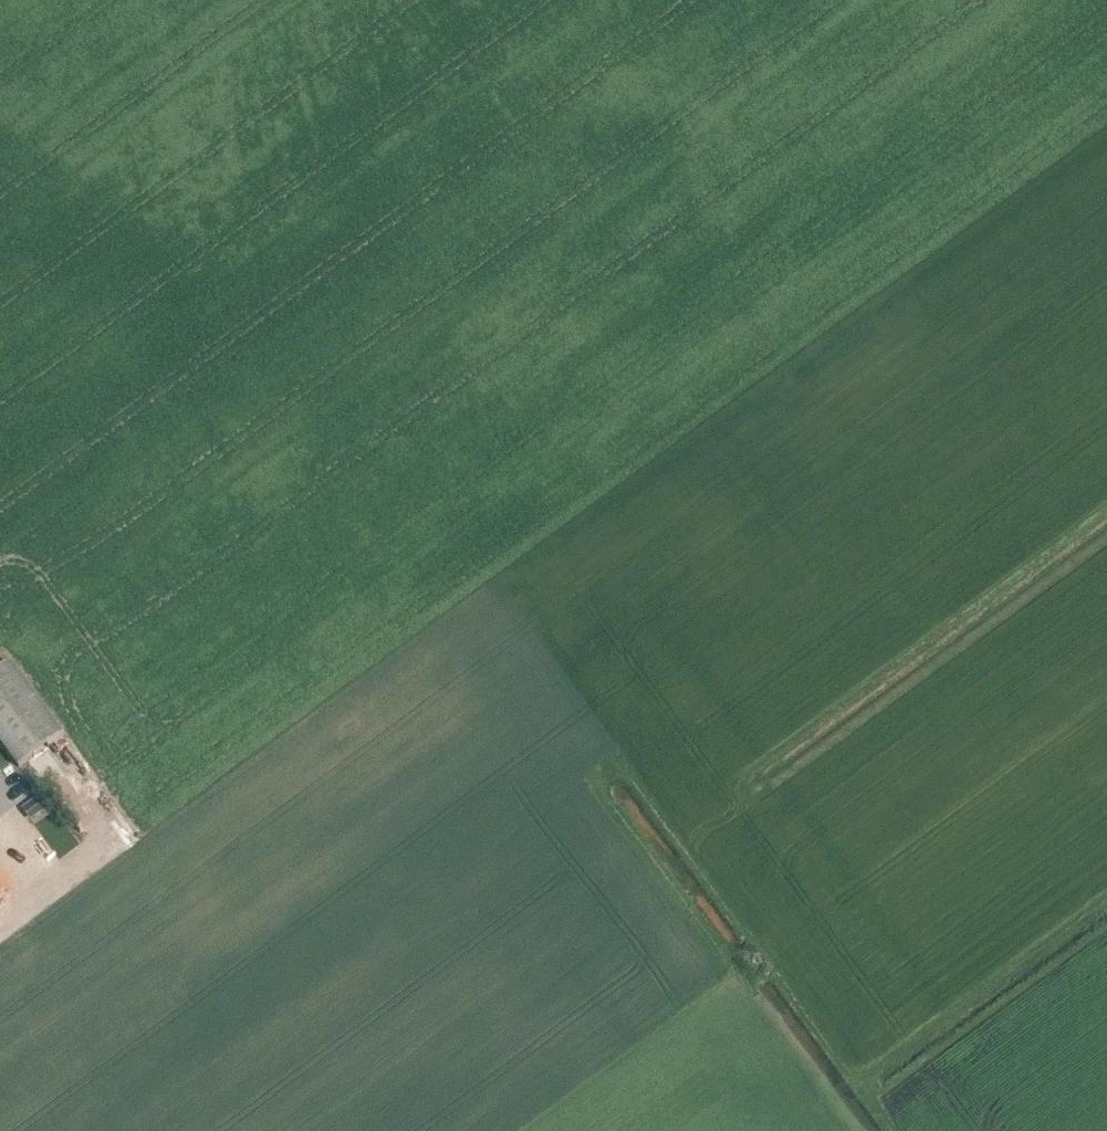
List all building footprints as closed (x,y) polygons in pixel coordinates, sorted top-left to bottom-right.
[(0,669),(0,744),(17,768),(62,736),(9,662),(0,669)] [(66,823),(46,795),(25,811),(45,839),(66,823)] [(74,842),(66,832),(58,838),(67,848),(74,842)]
